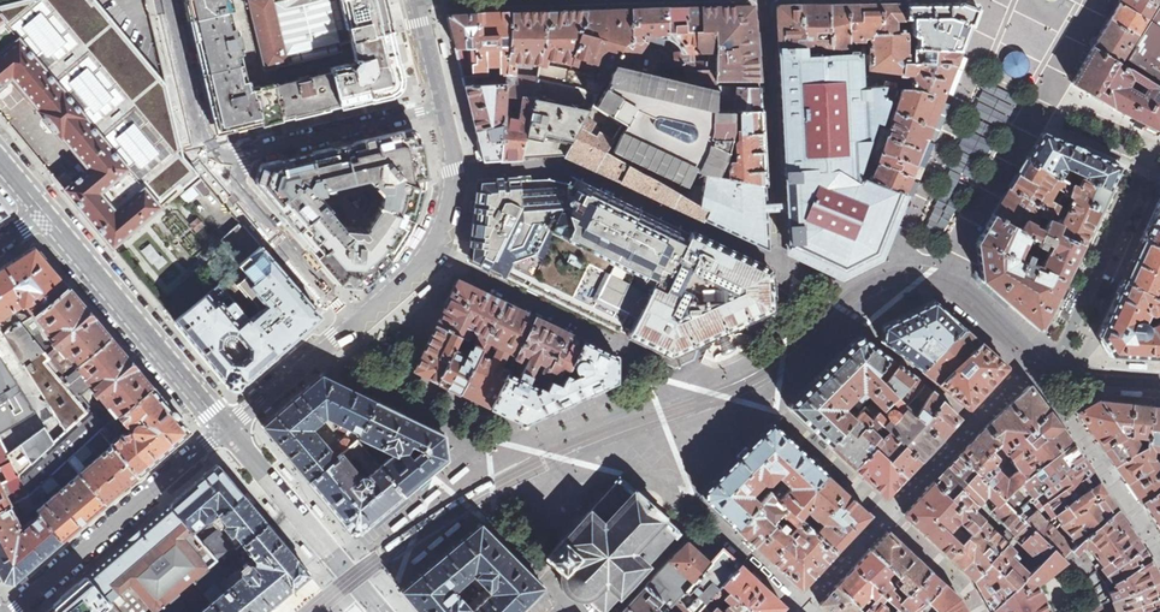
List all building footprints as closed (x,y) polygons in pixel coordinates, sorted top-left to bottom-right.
[(61,142),(63,141),(88,170),(65,189),(113,247),(199,174),(184,157),(167,85),(96,0),(22,0),(0,5),(0,87),(11,78),(39,112),(37,113),(61,142)] [(192,21),(232,11),(235,10),(232,0),(187,0),(192,21)] [(391,32),(383,0),(332,0),(329,1),(329,0),(249,0),(266,69),(289,64),(341,51),(340,45),(353,41),(391,32)] [(1151,0),(1119,0),(1118,3),(1145,19),(1155,3),(1151,0)] [(973,3),(906,4),(905,19),(895,20),(895,26),(911,25),(912,32),(912,34),(913,35),(915,36),(916,37),(916,47),(961,50),(969,29),(977,9),(977,7),(977,5),(976,4),(975,3),(973,3)] [(1145,19),(1118,3),(1113,11),(1108,19),(1135,36),(1145,19)] [(799,5),(802,46),(805,45),(805,47),(830,47),(829,4),(826,4),(826,5),(799,5)] [(869,4),(829,4),(830,47),(861,46),(861,38),(870,38),(870,37),(869,4)] [(906,4),(869,4),(870,37),(871,36),(895,34),(895,26),(895,20),(905,19),(906,4)] [(776,8),(778,45),(802,46),(799,5),(778,5),(777,6),(776,7),(776,8)] [(752,6),(717,7),(714,79),(718,80),(758,81),(752,6)] [(685,64),(687,82),(689,82),(706,82),(718,81),(718,80),(714,79),(717,7),(631,9),(631,40),(624,44),(615,60),(628,68),(648,38),(668,47),(671,49),(672,51),(674,65),(685,64)] [(1129,46),(1118,64),(1159,89),(1159,7),(1134,48),(1129,46)] [(631,9),(586,11),(571,63),(578,65),(580,58),(606,65),(612,67),(615,60),(624,44),(631,40),(631,9)] [(204,73),(244,63),(240,48),(237,36),(232,11),(192,21),(204,73)] [(586,11),(549,12),(540,64),(546,65),(547,58),(571,63),(586,11)] [(497,46),(510,46),(512,12),(481,13),(449,14),(448,16),(451,32),(460,66),(463,77),(501,75),(500,66),(498,66),(497,46)] [(549,12),(512,12),(510,46),(508,75),(514,75),(538,77),(540,64),(549,12)] [(1135,36),(1108,19),(1100,33),(1091,47),(1118,64),(1129,46),(1135,36)] [(355,60),(351,66),(349,64),(331,68),(332,73),(340,108),(393,95),(395,94),(398,92),(399,90),(401,87),(402,84),(402,81),(402,78),(391,32),(353,41),(357,58),(355,60)] [(906,34),(895,34),(871,36),(869,68),(905,74),(905,64),(906,64),(906,57),(906,52),(906,37),(906,34)] [(444,42),(438,44),(442,59),(448,58),(444,42)] [(500,66),(501,75),(508,75),(510,46),(497,46),(498,66),(500,66)] [(961,50),(916,47),(913,48),(913,64),(955,66),(958,57),(961,50)] [(1072,83),(1113,107),(1123,112),(1159,131),(1159,89),(1118,64),(1091,47),(1091,48),(1092,48),(1082,65),(1072,82),(1072,83)] [(896,214),(904,194),(864,179),(869,160),(881,126),(885,113),(888,103),(888,100),(882,97),(885,86),(863,87),(861,53),(856,53),(856,50),(849,51),(849,53),(778,55),(779,73),(782,127),(786,205),(787,210),(789,248),(792,250),(794,247),(801,251),(801,252),(804,254),(805,253),(810,255),(813,257),(813,258),(816,259),(817,258),(825,262),(824,263),(828,265),(828,264),(836,267),(836,269),(840,271),(841,268),(840,268),(843,262),(845,264),(858,257),(872,250),(874,247),(878,249),(878,250),(881,251),(883,247),(881,246),(884,238),(886,239),(887,236),(885,235),(886,232),(888,228),(890,229),(896,214)] [(1010,81),(1014,81),(1019,81),(1023,79),(1026,75),(1028,71),(1028,67),(1027,62),(1025,59),(1021,56),(1017,54),(1012,54),(1008,55),(1004,58),(1002,62),(1000,66),(1001,71),(1003,75),(1006,78),(1010,81)] [(597,94),(591,105),(622,123),(623,123),(625,124),(620,134),(612,151),(686,186),(694,169),(704,174),(705,174),(718,176),(726,159),(731,131),(762,132),(761,111),(733,111),(716,110),(717,89),(705,86),(689,82),(687,82),(628,68),(615,60),(612,67),(603,82),(597,94)] [(283,121),(275,87),(275,86),(250,91),(244,63),(204,73),(216,122),(228,129),(261,121),(262,126),(283,121)] [(538,77),(537,78),(578,87),(597,94),(603,82),(596,80),(598,75),(576,70),(546,65),(540,64),(538,77)] [(906,64),(905,64),(905,74),(914,76),(912,91),(912,92),(942,99),(955,66),(913,64),(906,64)] [(612,67),(606,65),(603,71),(600,70),(598,75),(596,80),(603,82),(612,67)] [(340,108),(332,73),(275,87),(283,121),(340,108)] [(505,83),(504,93),(522,96),(534,97),(534,96),(537,78),(538,77),(514,75),(508,75),(501,75),(463,77),(465,85),(505,83)] [(534,96),(590,108),(591,105),(597,94),(578,87),(537,78),(534,96)] [(475,130),(502,123),(503,115),(504,93),(505,83),(465,85),(465,90),(467,96),(475,130)] [(733,111),(761,111),(759,87),(717,85),(717,89),(716,110),(733,111)] [(899,88),(885,86),(882,97),(888,100),(888,103),(885,113),(892,115),(899,88)] [(942,100),(942,99),(912,92),(912,91),(902,89),(892,123),(897,125),(899,126),(899,128),(927,138),(942,100)] [(1106,120),(1111,110),(1080,92),(1074,102),(1106,120)] [(517,159),(521,158),(534,97),(522,96),(520,117),(512,116),(513,112),(509,112),(509,115),(503,115),(502,123),(499,160),(517,159)] [(521,158),(564,156),(583,119),(590,108),(534,96),(534,97),(521,158)] [(598,131),(613,140),(622,123),(591,105),(590,108),(583,119),(592,124),(587,133),(595,137),(598,131)] [(564,156),(594,169),(605,152),(613,140),(598,131),(595,137),(587,133),(592,124),(583,119),(564,156)] [(483,161),(499,160),(502,123),(475,130),(483,161)] [(926,140),(927,138),(899,128),(899,126),(897,125),(892,123),(890,129),(881,126),(869,160),(911,176),(926,140)] [(983,158),(994,139),(970,125),(959,145),(983,158)] [(385,137),(345,146),(353,182),(371,178),(382,192),(380,206),(413,219),(416,210),(422,187),(423,176),(418,143),(417,137),(416,136),(415,135),(414,135),(414,136),(408,133),(409,133),(408,132),(408,131),(407,131),(407,132),(406,131),(387,136),(385,137)] [(718,176),(766,186),(762,132),(731,131),(726,159),(718,176)] [(1084,178),(1109,188),(1120,166),(1042,132),(1035,144),(1026,158),(1057,178),(1071,185),(1078,189),(1084,178)] [(343,147),(260,166),(255,181),(271,199),(278,207),(297,229),(325,205),(320,199),(326,195),(324,190),(353,182),(345,146),(343,146),(343,147)] [(956,150),(924,229),(946,238),(978,159),(956,150)] [(619,181),(626,164),(605,152),(594,169),(619,181)] [(1073,196),(1069,194),(1071,185),(1057,178),(1026,158),(1018,173),(1009,188),(1041,207),(1065,214),(1073,196)] [(911,176),(869,160),(864,179),(904,194),(910,179),(911,176)] [(619,181),(658,199),(664,186),(626,164),(619,181)] [(706,210),(703,220),(734,234),(754,244),(755,241),(765,234),(768,234),(767,217),(767,211),(767,206),(766,197),(766,186),(718,176),(705,174),(704,174),(703,188),(702,188),(700,207),(706,210)] [(203,195),(211,188),(201,177),(193,184),(203,195)] [(694,237),(696,233),(690,230),(688,234),(687,236),(666,226),(636,211),(630,209),(608,252),(597,247),(599,242),(604,244),(608,235),(588,226),(583,237),(574,233),(592,195),(577,188),(578,186),(575,185),(563,181),(548,178),(548,179),(486,183),(486,182),(483,182),(483,184),(479,191),(471,259),(605,324),(629,336),(661,277),(670,282),(694,237)] [(1056,232),(1083,245),(1109,188),(1084,178),(1078,189),(1071,185),(1069,194),(1073,196),(1065,214),(1060,225),(1056,232)] [(688,213),(703,220),(706,210),(700,207),(684,198),(664,186),(658,199),(663,201),(688,213)] [(684,198),(700,207),(702,188),(697,188),(694,189),(692,190),(690,191),(688,193),(686,195),(684,198)] [(1060,225),(1065,214),(1041,207),(1009,188),(1001,201),(992,214),(1015,229),(1028,235),(1038,239),(1043,230),(1042,229),(1038,227),(1043,216),(1047,218),(1047,219),(1060,225)] [(595,196),(592,195),(574,233),(583,237),(588,226),(608,235),(604,244),(599,242),(597,247),(608,252),(630,209),(597,193),(595,196)] [(1141,239),(1159,248),(1159,197),(1141,239)] [(344,227),(325,205),(297,229),(344,283),(359,285),(371,274),(372,274),(380,268),(388,260),(390,258),(395,251),(401,241),(402,241),(407,232),(413,219),(380,206),(365,230),(353,229),(353,224),(347,223),(344,227)] [(981,281),(1038,329),(1042,329),(1073,265),(1083,245),(1056,232),(1055,232),(1050,245),(1040,267),(1029,262),(1023,259),(1019,257),(1028,235),(1015,229),(992,214),(985,226),(987,227),(985,230),(982,234),(977,242),(980,270),(981,281)] [(1050,245),(1055,232),(1056,232),(1060,225),(1047,219),(1042,229),(1043,230),(1038,239),(1039,240),(1037,245),(1042,248),(1045,242),(1050,245)] [(221,244),(239,265),(261,246),(243,226),(221,244)] [(661,277),(629,336),(659,350),(671,356),(695,345),(710,338),(717,334),(717,333),(720,332),(723,330),(724,331),(729,329),(728,328),(731,327),(735,325),(736,326),(739,324),(738,322),(745,318),(747,321),(750,319),(749,317),(756,313),(758,316),(772,309),(770,272),(770,268),(730,249),(696,233),(694,237),(670,282),(661,277)] [(755,241),(754,244),(768,250),(768,234),(765,234),(755,241)] [(1141,239),(1122,281),(1159,298),(1159,248),(1141,239)] [(69,287),(68,286),(58,273),(35,246),(2,267),(0,268),(0,327),(4,334),(21,324),(29,319),(27,314),(15,313),(14,314),(11,310),(20,305),(26,305),(34,315),(69,287)] [(261,246),(239,265),(229,273),(230,274),(219,284),(278,354),(292,342),(309,328),(308,327),(321,316),(308,301),(307,299),(306,298),(303,294),(302,293),(302,294),(297,288),(296,287),(293,283),(292,282),(288,277),(287,276),(284,272),(283,271),(283,272),(278,266),(278,265),(274,261),(272,259),(267,253),(263,248),(261,247),(261,246)] [(1026,253),(1023,259),(1029,262),(1032,256),(1026,253)] [(483,292),(459,280),(457,283),(446,304),(447,304),(437,325),(459,336),(467,340),(471,332),(477,335),(474,343),(482,347),(485,340),(504,301),(483,291),(483,292)] [(431,281),(418,293),(422,297),(435,285),(431,281)] [(1159,359),(1159,322),(1147,326),(1144,323),(1142,322),(1147,311),(1151,313),(1156,311),(1159,313),(1159,298),(1122,281),(1104,320),(1097,335),(1110,356),(1159,359)] [(278,354),(219,284),(175,320),(175,321),(224,381),(226,380),(226,381),(227,382),(227,384),(228,385),(229,386),(230,387),(230,386),(231,386),(231,387),(231,386),(238,387),(238,388),(238,387),(239,387),(239,388),(241,386),(242,385),(243,384),(243,383),(244,381),(245,382),(278,354)] [(65,352),(76,365),(110,336),(92,314),(91,314),(88,309),(87,309),(87,308),(85,306),(70,288),(69,287),(34,315),(35,315),(43,326),(59,344),(65,352)] [(921,370),(961,326),(951,317),(952,316),(942,307),(934,300),(883,326),(881,342),(884,343),(921,370)] [(504,301),(485,340),(491,343),(503,348),(508,351),(517,355),(519,351),(535,317),(516,308),(516,307),(504,301)] [(64,375),(76,365),(65,352),(59,344),(53,349),(49,344),(45,344),(43,342),(43,336),(38,330),(43,326),(35,315),(29,319),(21,324),(64,375)] [(567,332),(535,317),(519,351),(524,353),(530,356),(522,372),(531,376),(538,360),(544,363),(551,366),(567,332)] [(77,392),(64,375),(21,324),(4,334),(66,431),(54,442),(19,474),(29,494),(67,460),(100,430),(106,425),(77,392)] [(459,336),(437,325),(415,370),(437,381),(453,350),(459,336)] [(952,368),(980,343),(971,335),(961,326),(921,370),(928,376),(938,383),(952,368)] [(551,366),(549,369),(559,373),(562,366),(569,370),(583,340),(567,332),(551,366)] [(118,414),(151,386),(152,386),(134,364),(133,364),(129,359),(129,358),(110,336),(76,365),(90,381),(94,386),(110,404),(118,414)] [(787,406),(829,445),(854,418),(843,407),(850,400),(859,408),(870,396),(882,408),(890,399),(895,395),(882,382),(875,373),(888,357),(862,337),(853,341),(787,406)] [(491,343),(485,340),(482,347),(460,393),(489,407),(491,407),(508,374),(510,370),(501,366),(508,351),(503,348),(495,365),(484,359),(491,343)] [(616,381),(616,380),(617,380),(617,357),(616,356),(583,340),(569,370),(562,386),(551,381),(546,390),(540,387),(540,389),(537,395),(546,414),(616,381)] [(467,356),(453,350),(437,381),(440,383),(460,393),(482,347),(474,343),(467,356)] [(952,368),(938,383),(969,408),(1007,367),(1007,366),(994,354),(980,343),(952,368)] [(671,356),(659,350),(656,353),(659,361),(675,369),(694,360),(698,351),(695,345),(671,356)] [(521,361),(524,353),(519,351),(517,355),(516,359),(521,361)] [(898,364),(888,357),(875,373),(882,382),(898,364)] [(551,366),(544,363),(541,371),(547,374),(549,369),(551,366)] [(915,377),(898,364),(882,382),(895,395),(897,396),(915,377)] [(64,375),(77,392),(90,381),(76,365),(64,375)] [(524,424),(546,414),(537,395),(540,389),(528,383),(531,376),(522,372),(521,371),(518,378),(508,374),(491,407),(524,424)] [(299,394),(321,420),(326,416),(361,433),(376,401),(375,401),(356,391),(322,374),(299,394)] [(924,385),(915,377),(897,396),(906,405),(924,385)] [(94,386),(90,381),(77,392),(106,425),(118,414),(110,404),(104,409),(98,403),(93,403),(91,400),(91,395),(88,391),(94,386)] [(356,391),(375,400),(379,392),(361,382),(356,391)] [(924,385),(906,405),(916,414),(931,391),(924,385)] [(1030,385),(987,426),(1000,442),(1019,469),(1026,477),(1043,463),(1072,442),(1057,422),(1030,385)] [(168,407),(151,386),(118,414),(125,422),(126,423),(133,426),(133,431),(123,434),(111,443),(112,445),(137,475),(161,455),(189,430),(188,429),(187,427),(186,428),(168,407)] [(941,399),(931,391),(916,414),(924,421),(941,399)] [(308,481),(337,457),(312,428),(321,420),(299,394),(262,426),(282,450),(288,457),(288,456),(308,481)] [(890,432),(921,461),(941,438),(924,421),(916,414),(906,405),(897,396),(895,395),(890,399),(902,411),(898,416),(898,413),(897,410),(895,408),(893,407),(890,407),(888,408),(886,410),(885,413),(885,415),(886,417),(888,419),(890,420),(893,420),(889,422),(881,414),(883,412),(880,409),(874,417),(890,432)] [(960,418),(941,399),(924,421),(941,438),(960,418)] [(1100,445),(1103,449),(1124,436),(1100,400),(1098,400),(1078,411),(1078,412),(1100,445)] [(1100,400),(1124,436),(1125,435),(1129,436),(1132,403),(1100,400)] [(376,401),(361,433),(359,436),(395,453),(380,466),(405,495),(440,466),(439,466),(445,461),(445,462),(447,460),(448,459),(448,458),(447,455),(445,438),(445,435),(444,434),(444,433),(384,405),(378,403),(379,402),(376,401)] [(1152,405),(1132,403),(1129,436),(1133,436),(1147,438),(1152,405)] [(1152,405),(1147,438),(1146,442),(1146,444),(1144,457),(1152,458),(1153,450),(1159,451),(1159,406),(1152,405)] [(876,446),(861,432),(868,425),(872,420),(862,410),(854,418),(829,445),(855,469),(876,446)] [(106,425),(100,430),(111,443),(123,434),(118,427),(125,422),(118,414),(106,425)] [(888,434),(890,432),(874,417),(872,420),(868,425),(873,430),(877,425),(881,427),(888,434)] [(790,485),(779,499),(791,511),(826,473),(771,422),(704,489),(704,494),(704,498),(714,508),(735,527),(766,494),(758,486),(763,481),(765,483),(769,483),(777,474),(782,479),(790,485)] [(876,446),(883,439),(873,430),(868,425),(861,432),(876,446)] [(44,426),(8,453),(12,461),(19,474),(54,442),(44,426)] [(967,447),(959,455),(1003,499),(1014,488),(1015,487),(1021,482),(1026,477),(1019,469),(1006,479),(993,465),(991,464),(993,462),(996,459),(995,454),(991,450),(1000,442),(987,426),(967,447)] [(100,430),(67,460),(79,473),(87,466),(82,461),(92,452),(97,458),(112,445),(111,443),(100,430)] [(876,446),(906,476),(921,461),(890,432),(888,434),(883,439),(876,446)] [(1124,436),(1103,449),(1105,452),(1115,466),(1141,448),(1138,443),(1133,436),(1129,436),(1125,435),(1124,436)] [(344,451),(353,443),(349,439),(345,438),(340,442),(340,446),(344,451)] [(353,443),(344,451),(342,453),(349,461),(356,455),(372,473),(380,466),(357,440),(353,443)] [(1082,457),(1072,442),(1043,463),(1026,477),(1021,482),(1033,497),(1064,469),(1082,457)] [(1141,448),(1115,466),(1127,483),(1150,468),(1144,457),(1146,444),(1141,448)] [(137,475),(112,445),(97,458),(87,466),(79,473),(105,503),(137,475)] [(855,469),(886,498),(906,476),(876,446),(855,469)] [(2,467),(12,461),(8,453),(6,450),(0,453),(0,464),(2,467)] [(405,495),(380,466),(372,473),(367,476),(361,476),(349,461),(342,453),(337,457),(308,481),(331,507),(350,530),(350,531),(351,532),(360,533),(361,532),(361,531),(382,514),(405,495)] [(959,455),(934,481),(978,525),(982,520),(983,521),(984,520),(973,509),(983,498),(986,495),(989,497),(996,504),(997,505),(1001,500),(1003,499),(959,455)] [(1098,482),(1082,457),(1064,469),(1033,497),(1030,500),(1035,506),(1037,509),(1046,502),(1055,514),(1078,495),(1098,482)] [(1144,457),(1150,468),(1127,483),(1140,502),(1159,489),(1159,468),(1154,458),(1152,458),(1144,457)] [(67,460),(29,494),(37,509),(49,499),(44,494),(49,490),(50,491),(59,482),(63,487),(79,473),(67,460)] [(9,505),(29,495),(29,494),(19,474),(12,461),(2,467),(0,468),(0,487),(9,505)] [(284,462),(279,466),(289,478),(294,474),(284,462)] [(219,514),(219,515),(220,516),(222,515),(221,513),(243,495),(242,494),(243,494),(218,464),(171,504),(171,505),(170,505),(192,530),(205,519),(208,519),(212,516),(213,512),(216,509),(219,513),(219,514)] [(451,478),(455,482),(471,468),(467,464),(451,478)] [(105,503),(79,473),(63,487),(49,499),(37,509),(40,515),(62,540),(73,531),(105,503)] [(815,532),(836,551),(864,521),(870,514),(846,492),(832,478),(826,473),(791,511),(798,517),(806,509),(816,518),(822,524),(815,532)] [(561,541),(546,557),(561,571),(560,577),(560,583),(562,589),(567,594),(572,597),(577,599),(584,600),(589,598),(595,604),(596,603),(600,606),(599,607),(604,611),(605,611),(619,595),(648,564),(675,535),(676,536),(678,533),(675,530),(676,530),(673,527),(672,527),(665,520),(664,519),(666,517),(662,514),(657,510),(656,510),(655,510),(654,511),(653,509),(652,508),(649,505),(646,503),(646,502),(645,502),(643,500),(644,500),(643,499),(644,498),(638,492),(636,490),(635,491),(634,490),(633,490),(626,483),(623,480),(622,481),(619,478),(617,481),(591,510),(561,541)] [(770,491),(779,499),(790,485),(782,479),(776,485),(779,488),(776,491),(772,487),(770,491)] [(947,554),(949,556),(960,544),(948,532),(955,524),(959,520),(971,532),(978,525),(934,481),(905,512),(904,513),(906,515),(905,516),(922,532),(947,555),(947,554)] [(1015,487),(1027,501),(1030,500),(1033,497),(1021,482),(1015,487)] [(1078,495),(1055,514),(1060,521),(1061,523),(1106,493),(1098,482),(1078,495)] [(8,505),(9,505),(0,487),(0,509),(8,505)] [(440,487),(426,498),(430,503),(443,491),(440,487)] [(1014,513),(1024,504),(1027,501),(1015,487),(1014,488),(1003,499),(1001,500),(1014,513)] [(1140,502),(1148,514),(1149,514),(1159,531),(1159,489),(1140,502)] [(779,499),(770,491),(766,494),(735,527),(739,530),(802,588),(804,586),(836,551),(815,532),(808,527),(798,517),(791,511),(779,499)] [(1106,493),(1061,523),(1059,525),(1073,538),(1070,541),(1075,545),(1083,537),(1116,509),(1106,493)] [(30,525),(40,515),(37,509),(29,494),(29,495),(9,505),(8,505),(17,521),(25,517),(30,525)] [(222,515),(220,516),(227,524),(226,525),(226,527),(232,534),(234,534),(235,533),(243,542),(266,522),(252,506),(253,506),(252,505),(251,505),(245,497),(244,496),(243,495),(221,513),(222,515)] [(520,499),(515,495),(500,510),(504,515),(520,499)] [(1008,528),(1016,535),(1026,524),(1022,521),(1014,513),(1001,500),(997,505),(996,504),(990,511),(1008,528)] [(263,501),(260,504),(271,517),(275,514),(263,501)] [(315,501),(310,505),(320,517),(324,513),(315,501)] [(423,506),(426,503),(424,501),(409,513),(412,516),(423,507),(423,506)] [(413,517),(427,505),(426,503),(423,506),(423,507),(412,516),(413,517)] [(1022,521),(1032,513),(1029,510),(1024,504),(1014,513),(1022,521)] [(40,515),(30,525),(19,533),(17,529),(18,528),(19,526),(17,521),(8,505),(0,509),(0,574),(3,579),(3,580),(14,583),(14,581),(37,562),(62,540),(40,515)] [(119,611),(154,611),(194,578),(217,559),(202,542),(196,535),(192,530),(170,505),(165,510),(152,521),(118,550),(102,565),(89,576),(112,603),(119,611)] [(1102,564),(1135,537),(1116,509),(1083,537),(1075,545),(1072,549),(1062,558),(1066,561),(1084,579),(1094,570),(1095,570),(1078,550),(1084,543),(1090,549),(1087,551),(1090,553),(1092,551),(1102,564)] [(1034,532),(1046,522),(1035,511),(1032,513),(1022,521),(1026,524),(1034,532)] [(196,535),(202,542),(218,529),(213,522),(220,516),(219,515),(196,535)] [(406,515),(392,527),(395,531),(410,519),(406,515)] [(217,559),(219,562),(243,542),(235,533),(234,534),(232,534),(226,527),(226,525),(227,524),(220,516),(213,522),(218,529),(202,542),(217,559)] [(816,518),(808,527),(815,532),(822,524),(816,518)] [(460,519),(447,530),(450,535),(464,523),(460,519)] [(953,561),(973,579),(989,563),(1007,544),(1000,537),(983,521),(982,520),(978,525),(971,532),(968,536),(960,544),(949,556),(954,560),(953,561)] [(221,611),(263,611),(267,609),(270,607),(306,577),(309,574),(308,572),(307,571),(299,561),(298,560),(297,559),(296,558),(290,551),(288,549),(273,531),(272,530),(267,523),(266,522),(243,542),(258,559),(257,564),(254,567),(252,565),(250,565),(242,571),(242,574),(243,575),(213,601),(221,611)] [(1046,522),(1034,532),(1043,540),(1054,530),(1046,522)] [(481,523),(474,529),(401,590),(419,611),(519,611),(544,587),(531,573),(519,562),(489,531),(481,523)] [(960,544),(968,536),(955,524),(948,532),(960,544)] [(1013,537),(1036,559),(1040,562),(1053,549),(1043,540),(1034,532),(1026,524),(1016,535),(1013,537)] [(1008,528),(1004,532),(1012,539),(1013,537),(1016,535),(1008,528)] [(1072,549),(1054,530),(1043,540),(1053,549),(1062,558),(1072,549)] [(895,573),(911,554),(910,553),(911,552),(889,532),(888,532),(887,531),(886,532),(871,548),(871,549),(870,549),(893,572),(895,573)] [(443,532),(429,544),(431,546),(434,544),(433,543),(444,533),(443,532)] [(1004,532),(1000,537),(1007,544),(1012,539),(1004,532)] [(434,544),(431,546),(432,548),(447,536),(444,533),(433,543),(434,544)] [(1143,547),(1135,537),(1102,564),(1099,566),(1102,571),(1105,568),(1108,573),(1143,547)] [(310,555),(298,542),(295,544),(306,558),(310,555)] [(669,606),(670,606),(678,597),(710,563),(709,562),(707,560),(707,559),(690,544),(689,543),(688,542),(687,542),(686,542),(670,560),(647,585),(665,602),(667,604),(669,606)] [(1012,591),(1028,574),(1015,561),(1010,556),(1014,552),(1014,551),(1007,544),(989,563),(973,579),(975,580),(976,580),(978,584),(977,584),(991,610),(1012,591)] [(427,547),(413,559),(416,563),(430,551),(427,547)] [(693,611),(695,611),(702,605),(711,594),(721,583),(739,564),(737,562),(722,547),(709,562),(710,563),(678,597),(693,611)] [(1144,550),(1143,547),(1108,573),(1112,578),(1103,582),(1105,586),(1118,578),(1149,559),(1150,558),(1145,550),(1144,550)] [(893,572),(870,549),(870,550),(869,550),(854,567),(880,592),(889,583),(890,582),(886,578),(886,574),(887,573),(890,575),(893,572)] [(1036,583),(1044,580),(1043,579),(1066,561),(1062,558),(1053,549),(1040,562),(1030,572),(1028,574),(1012,591),(991,610),(992,611),(1050,611),(1036,583)] [(1019,557),(1014,552),(1010,556),(1015,561),(1019,557)] [(897,575),(914,556),(913,555),(912,556),(911,554),(895,573),(897,575)] [(906,594),(930,570),(914,556),(897,575),(896,576),(902,580),(897,585),(903,591),(906,594)] [(194,578),(213,601),(243,575),(242,574),(242,571),(239,567),(224,580),(221,576),(224,574),(224,567),(219,562),(217,559),(194,578)] [(1025,566),(1030,572),(1040,562),(1036,559),(1034,562),(1031,559),(1025,566)] [(1118,578),(1105,586),(1111,599),(1159,580),(1149,559),(1118,578)] [(721,583),(729,591),(752,611),(778,611),(784,606),(739,564),(721,583)] [(854,567),(836,586),(857,606),(861,601),(863,599),(865,601),(867,598),(866,597),(869,594),(874,599),(880,592),(854,567)] [(918,607),(925,600),(942,582),(930,570),(906,594),(901,599),(895,605),(897,607),(902,611),(922,611),(918,607)] [(1094,570),(1084,579),(1087,583),(1090,586),(1100,579),(1094,570)] [(112,603),(89,576),(54,606),(59,611),(102,611),(112,603)] [(902,580),(896,576),(892,580),(897,585),(902,580)] [(213,601),(194,578),(154,611),(200,611),(213,601)] [(1103,582),(1100,579),(1090,586),(1092,588),(1094,592),(1105,586),(1103,582)] [(1159,580),(1111,599),(1110,599),(1111,603),(1115,611),(1159,595),(1159,581),(1159,580)] [(966,611),(965,609),(958,597),(942,582),(925,600),(936,611),(937,611),(966,611)] [(711,594),(720,601),(724,597),(729,591),(721,583),(711,594)] [(885,596),(895,605),(901,599),(891,588),(892,587),(889,583),(880,592),(885,596)] [(659,609),(662,605),(665,602),(647,585),(621,611),(662,611),(659,609)] [(892,587),(891,588),(901,599),(906,594),(903,591),(900,592),(894,585),(892,587)] [(828,611),(862,611),(863,611),(857,606),(836,586),(820,604),(828,611)] [(1105,586),(1094,592),(1099,603),(1110,599),(1111,599),(1105,586)] [(488,588),(467,607),(471,611),(491,592),(488,588)] [(729,591),(724,597),(730,603),(727,606),(725,608),(722,611),(716,606),(710,611),(752,611),(729,591)] [(880,602),(885,596),(880,592),(874,599),(867,606),(863,611),(862,611),(891,611),(880,602)] [(709,611),(710,611),(716,606),(720,601),(711,594),(702,605),(709,611)] [(1113,611),(1157,611),(1159,611),(1159,595),(1115,611),(1113,611)] [(671,607),(676,611),(693,611),(678,597),(670,606),(671,607)] [(925,600),(918,607),(922,611),(935,611),(936,611),(925,600)] [(213,601),(200,611),(221,611),(213,601)] [(857,606),(863,611),(867,606),(861,601),(857,606)] [(112,603),(102,611),(119,611),(112,603)] [(1101,607),(1099,603),(1080,611),(1102,611),(1101,607)] [(1111,603),(1101,607),(1102,611),(1113,611),(1115,611),(1111,603)]
